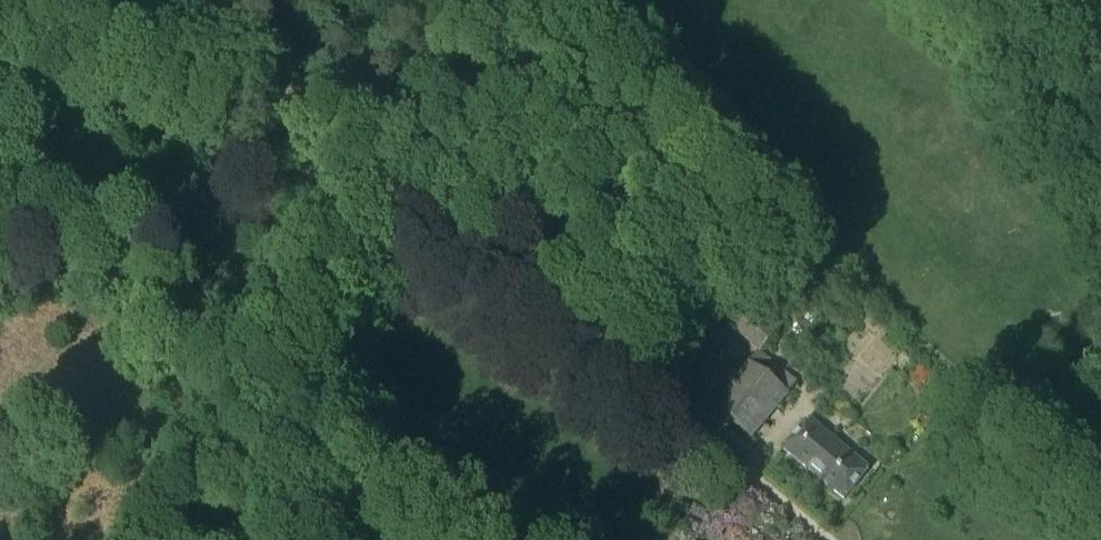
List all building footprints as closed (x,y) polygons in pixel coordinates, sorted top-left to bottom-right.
[(746,337),(763,352),(771,341),(781,327),(765,311),(762,311),(758,308),(759,307),(757,305),(755,307),(749,302),(735,326),(746,337)] [(793,342),(780,356),(803,378),(816,364),(793,342)] [(748,362),(712,407),(752,440),(788,394),(748,362)] [(809,419),(781,452),(842,501),(869,468),(809,419)]
